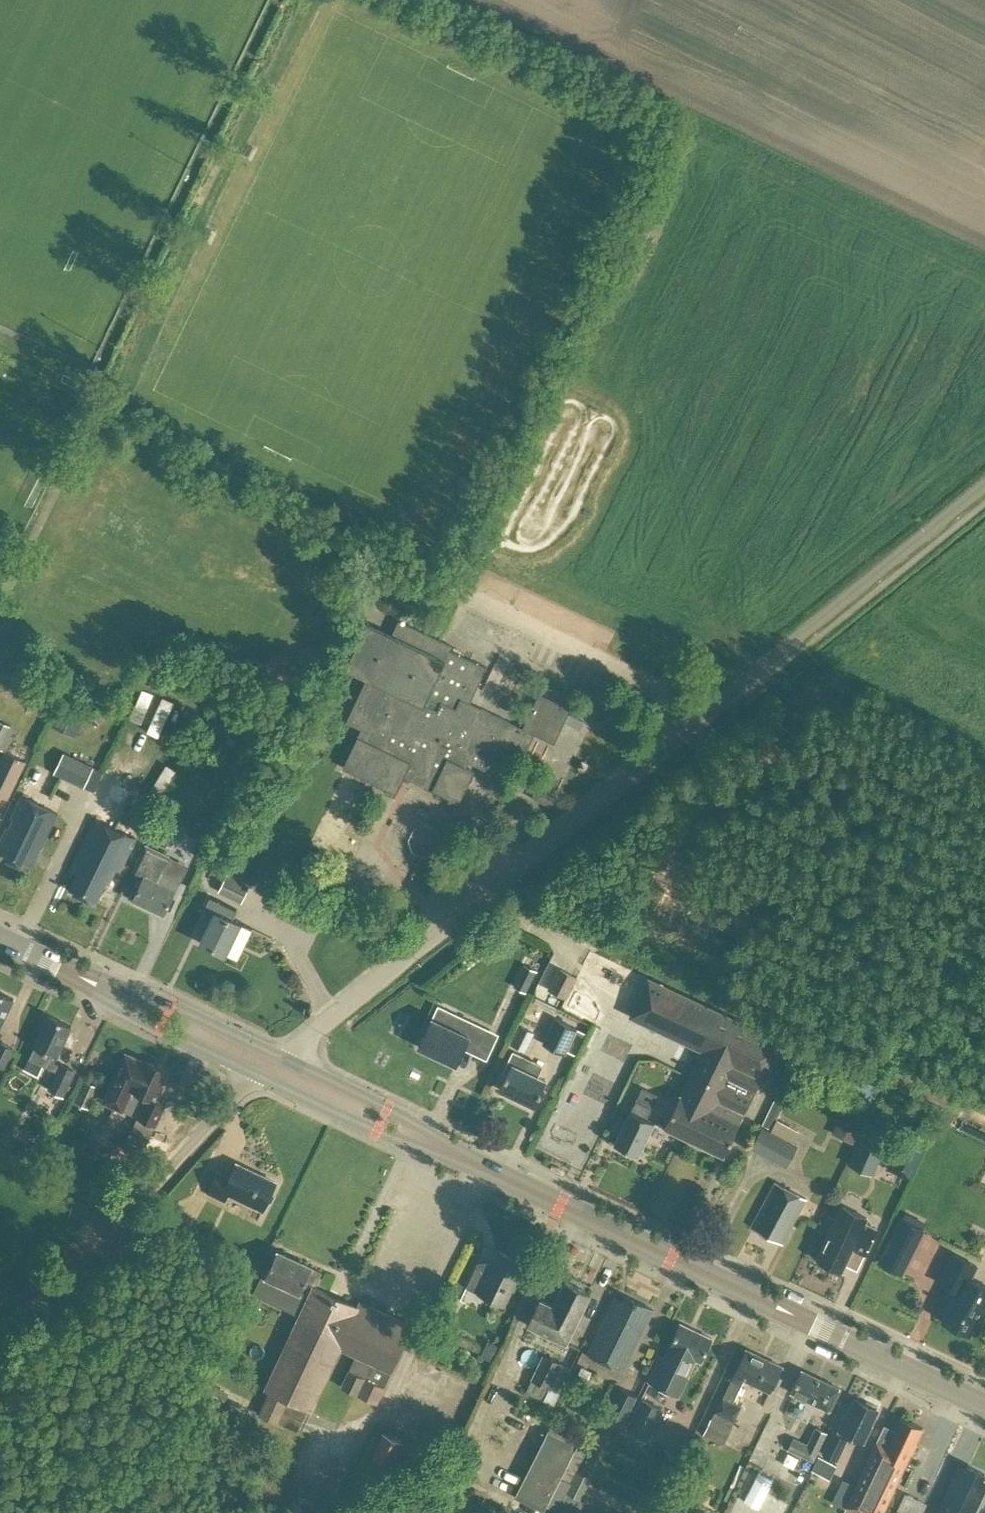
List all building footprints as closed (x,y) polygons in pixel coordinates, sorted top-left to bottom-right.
[(523,728),(470,702),(487,667),(450,650),(452,645),(399,620),(392,634),(368,623),(346,668),(368,678),(347,722),(362,728),(343,767),(387,788),(385,792),(394,796),(404,776),(450,798),(448,802),(458,806),(474,771),(466,767),(468,761),(485,769),(491,758),(503,764),(511,747),(525,753),(534,734),(554,743),(565,721),(568,713),(571,708),(540,693),(523,728)] [(580,729),(584,721),(568,713),(565,721),(580,729)] [(10,725),(0,720),(0,746),(10,725)] [(26,761),(6,752),(0,763),(0,795),(8,799),(19,776),(26,761)] [(64,753),(53,774),(84,788),(94,767),(64,753)] [(538,789),(534,799),(553,808),(557,798),(538,789)] [(0,841),(0,851),(5,854),(3,858),(22,867),(25,861),(35,866),(43,848),(42,848),(58,813),(22,795),(0,841)] [(136,838),(95,818),(70,870),(78,873),(69,890),(96,903),(106,881),(110,881),(116,869),(120,871),(136,838)] [(167,831),(161,844),(171,848),(176,836),(167,831)] [(170,856),(146,845),(133,871),(144,876),(133,900),(164,914),(179,881),(162,873),(170,856)] [(219,891),(242,902),(250,885),(227,875),(219,891)] [(237,909),(210,896),(205,907),(215,912),(201,942),(226,954),(241,923),(233,919),(237,909)] [(400,911),(391,900),(381,908),(390,919),(400,911)] [(538,971),(525,964),(513,986),(527,993),(538,971)] [(567,997),(577,976),(559,968),(550,989),(567,997)] [(665,1126),(724,1155),(762,1078),(763,1079),(781,1041),(649,978),(631,1016),(704,1050),(681,1094),(665,1126)] [(0,992),(0,1028),(14,998),(0,992)] [(486,1029),(456,1014),(446,1025),(432,1019),(420,1046),(456,1063),(466,1042),(477,1047),(486,1029)] [(55,1062),(72,1026),(48,1015),(33,1046),(35,1047),(29,1058),(25,1068),(39,1075),(44,1064),(56,1070),(48,1088),(64,1095),(76,1070),(60,1062),(59,1064),(55,1062)] [(557,1017),(544,1042),(566,1053),(578,1028),(557,1017)] [(519,1021),(508,1043),(522,1049),(532,1028),(519,1021)] [(0,1042),(0,1066),(5,1069),(15,1049),(0,1042)] [(538,1076),(544,1065),(514,1051),(504,1072),(507,1073),(500,1088),(535,1105),(546,1080),(538,1076)] [(168,1073),(168,1071),(146,1061),(145,1062),(126,1053),(125,1054),(104,1100),(138,1115),(129,1135),(147,1144),(166,1103),(157,1099),(164,1083),(162,1082),(167,1072),(168,1073)] [(868,1112),(880,1086),(860,1077),(849,1103),(868,1112)] [(631,1110),(614,1143),(638,1155),(654,1122),(645,1117),(657,1094),(642,1087),(631,1110)] [(786,1166),(797,1144),(794,1142),(771,1130),(775,1123),(787,1099),(778,1095),(762,1126),(760,1130),(751,1148),(786,1166)] [(121,1144),(101,1134),(93,1150),(114,1160),(121,1144)] [(902,1158),(909,1143),(890,1135),(883,1149),(901,1157),(902,1158)] [(859,1140),(848,1165),(867,1174),(878,1149),(873,1147),(859,1140)] [(901,1157),(893,1173),(908,1180),(922,1149),(909,1143),(902,1158),(901,1157)] [(277,1182),(236,1163),(229,1177),(217,1172),(207,1192),(225,1201),(229,1193),(264,1209),(277,1182)] [(806,1198),(775,1182),(751,1226),(782,1243),(806,1198)] [(864,1223),(866,1217),(843,1206),(836,1219),(829,1216),(822,1231),(829,1235),(817,1259),(841,1271),(844,1264),(852,1248),(864,1254),(877,1229),(864,1223)] [(908,1272),(928,1225),(901,1214),(881,1260),(908,1272)] [(506,1306),(527,1263),(497,1249),(488,1269),(478,1264),(467,1287),(506,1306)] [(360,1301),(357,1306),(315,1286),(322,1272),(277,1251),(267,1274),(266,1276),(301,1292),(301,1291),(305,1284),(314,1288),(267,1389),(271,1391),(260,1415),(277,1423),(288,1399),(310,1410),(339,1347),(357,1355),(342,1387),(377,1403),(413,1325),(360,1301)] [(952,1253),(938,1281),(949,1287),(937,1311),(944,1314),(942,1319),(971,1334),(982,1310),(984,1312),(984,1285),(971,1278),(977,1266),(952,1253)] [(266,1276),(267,1274),(263,1272),(253,1293),(296,1313),(305,1293),(301,1291),(301,1292),(266,1276)] [(591,1293),(565,1281),(553,1305),(540,1299),(528,1324),(566,1343),(591,1293)] [(624,1370),(654,1309),(624,1295),(622,1299),(615,1296),(588,1352),(624,1370)] [(689,1375),(697,1359),(701,1361),(712,1338),(680,1323),(667,1350),(662,1361),(659,1359),(648,1381),(681,1397),(691,1376),(689,1375)] [(490,1360),(497,1345),(487,1340),(480,1355),(490,1360)] [(771,1391),(782,1366),(746,1349),(713,1420),(712,1419),(705,1434),(724,1443),(742,1407),(733,1402),(745,1379),(771,1391)] [(555,1404),(573,1367),(544,1353),(526,1390),(555,1404)] [(582,1366),(575,1379),(585,1384),(591,1371),(582,1366)] [(840,1388),(802,1370),(791,1392),(830,1410),(840,1388)] [(221,1407),(229,1392),(211,1383),(203,1398),(221,1407)] [(606,1416),(624,1424),(637,1396),(619,1387),(606,1416)] [(664,1408),(641,1397),(626,1427),(650,1439),(664,1408)] [(870,1425),(878,1409),(875,1407),(876,1405),(867,1401),(866,1403),(856,1398),(850,1411),(848,1410),(837,1433),(833,1432),(823,1453),(837,1460),(849,1435),(864,1442),(872,1425),(870,1425)] [(901,1417),(889,1440),(888,1439),(880,1455),(873,1452),(847,1507),(861,1512),(882,1512),(923,1427),(901,1417)] [(815,1461),(829,1432),(818,1426),(808,1445),(795,1438),(790,1449),(815,1461)] [(548,1430),(515,1496),(544,1510),(577,1445),(548,1430)] [(403,1442),(383,1432),(368,1465),(387,1474),(403,1442)] [(838,1469),(819,1458),(812,1471),(830,1482),(838,1469)] [(984,1490),(984,1479),(983,1478),(984,1473),(968,1465),(965,1470),(959,1466),(937,1512),(974,1512),(984,1490)] [(576,1470),(567,1492),(581,1498),(591,1477),(576,1470)] [(846,1506),(856,1484),(844,1479),(834,1501),(846,1506)] [(578,1506),(563,1499),(557,1512),(574,1512),(578,1506)]
